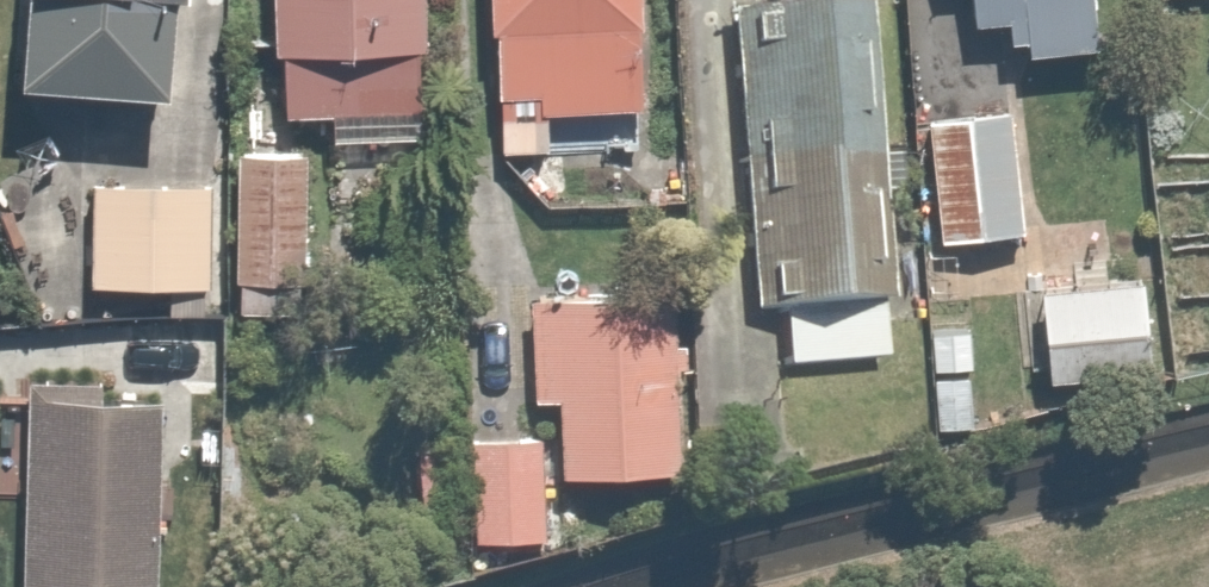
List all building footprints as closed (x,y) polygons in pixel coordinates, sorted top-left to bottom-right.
[(156,89),(164,0),(14,0),(8,76),(156,89)] [(272,106),(397,95),(392,36),(420,34),(417,0),(267,0),(272,106)] [(629,0),(476,0),(489,149),(641,136),(629,0)] [(737,305),(765,302),(771,365),(879,356),(849,0),(711,0),(737,305)] [(967,14),(997,12),(1000,41),(1087,32),(1084,0),(966,0),(967,14)] [(1202,2),(1200,54),(1208,55),(1208,2),(1202,2)] [(910,107),(928,236),(1038,221),(1020,92),(910,107)] [(292,129),(223,131),(228,276),(297,273),(292,129)] [(206,162),(84,161),(83,282),(205,283),(206,162)] [(1132,266),(1027,281),(1042,386),(1148,370),(1132,266)] [(662,279),(522,281),(523,392),(550,391),(551,466),(665,464),(662,279)] [(12,379),(4,586),(148,586),(156,384),(12,379)] [(453,442),(406,442),(407,492),(460,492),(460,533),(543,532),(543,420),(453,420),(453,442)]
